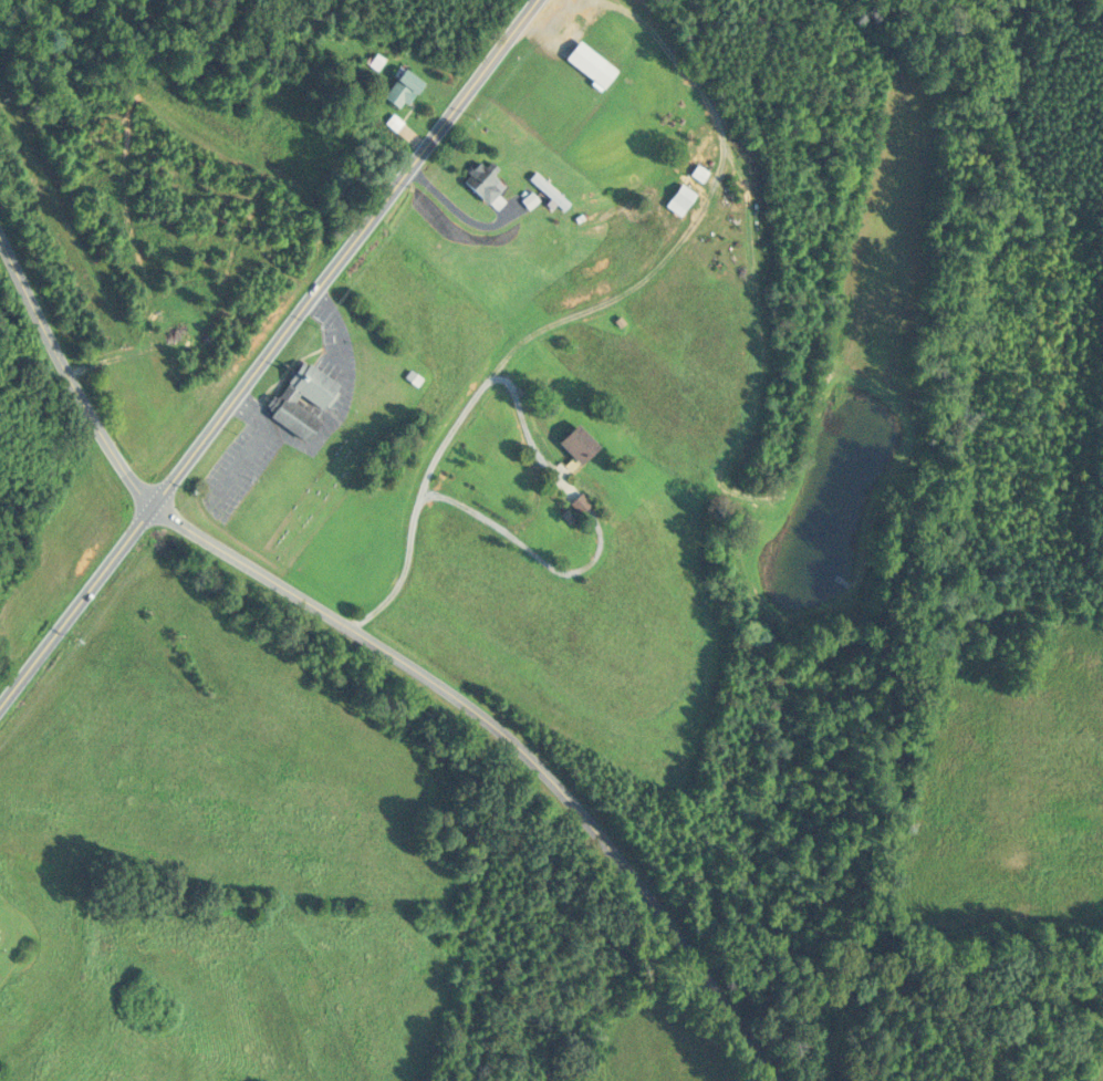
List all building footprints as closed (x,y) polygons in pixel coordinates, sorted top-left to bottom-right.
[(563,58),(601,89),(616,70),(578,39),(563,58)] [(382,94),(401,109),(423,83),(404,68),(382,94)] [(461,179),(485,203),(501,187),(477,163),(461,179)] [(700,180),(707,171),(696,164),(690,173),(700,180)] [(528,178),(561,211),(568,203),(536,171),(528,178)] [(678,215),(695,193),(680,182),(664,204),(678,215)] [(319,419),(292,402),(297,395),(324,411),(340,385),(298,359),(264,415),(306,440),(319,419)] [(579,464),(597,446),(575,424),(557,441),(579,464)]
